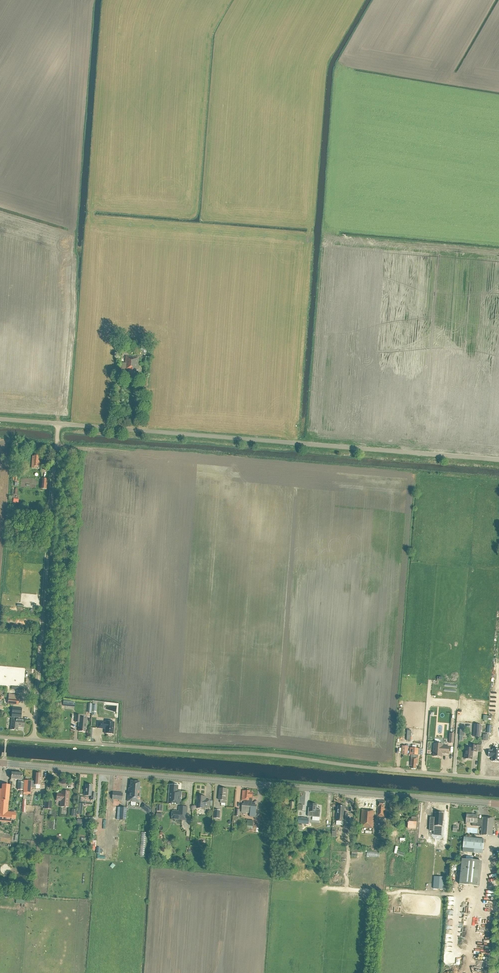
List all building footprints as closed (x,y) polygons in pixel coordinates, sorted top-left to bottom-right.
[(129,370),(128,378),(136,379),(137,371),(138,371),(139,358),(126,357),(125,364),(120,364),(120,369),(129,370)] [(24,456),(22,468),(29,469),(31,457),(24,456)] [(36,467),(40,467),(40,461),(38,460),(38,456),(34,456),(34,457),(32,457),(31,469),(36,469),(36,467)] [(8,694),(8,699),(8,704),(18,705),(19,695),(8,694)] [(21,720),(22,709),(12,708),(12,718),(16,718),(16,720),(11,720),(11,730),(18,731),(18,727),(24,728),(24,721),(21,720)] [(78,732),(85,732),(85,728),(86,729),(87,719),(80,718),(80,716),(76,715),(75,722),(79,723),(78,732)] [(104,734),(113,735),(114,723),(105,722),(105,723),(98,722),(97,729),(105,729),(104,734)] [(473,737),(480,737),(481,731),(482,731),(482,726),(481,726),(481,725),(474,725),(473,737)] [(433,757),(442,757),(442,754),(448,755),(449,747),(443,747),(443,745),(434,744),(433,757)] [(470,749),(465,748),(464,759),(472,760),(473,752),(476,752),(477,746),(470,746),(470,749)] [(420,756),(420,755),(421,756),(421,749),(410,748),(409,755),(410,755),(411,756),(410,767),(411,767),(411,769),(415,769),(416,765),(417,765),(418,756),(420,756)] [(488,757),(492,757),(492,761),(498,762),(498,750),(493,749),(493,751),(489,751),(488,757)] [(22,774),(11,773),(11,780),(18,780),(18,783),(21,783),(22,774)] [(27,788),(23,788),(23,793),(23,795),(30,796),(30,793),(31,793),(31,788),(35,788),(36,785),(40,785),(41,774),(35,774),(34,782),(27,781),(27,788)] [(140,782),(130,781),(130,788),(128,788),(127,801),(131,801),(130,805),(131,805),(135,805),(136,802),(140,802),(141,788),(139,788),(140,782)] [(2,785),(2,790),(0,790),(0,821),(11,822),(11,819),(15,819),(16,813),(7,812),(9,786),(2,785)] [(92,786),(85,785),(85,789),(84,789),(84,796),(90,796),(90,800),(95,800),(95,793),(92,793),(92,786)] [(178,786),(170,785),(168,804),(180,805),(181,792),(178,791),(178,786)] [(227,789),(220,789),(219,800),(221,800),(220,803),(226,804),(227,789)] [(61,794),(57,793),(56,793),(56,802),(60,802),(59,807),(68,808),(69,792),(61,791),(61,794)] [(242,808),(242,812),(246,813),(250,813),(250,817),(256,817),(257,806),(252,805),(252,802),(253,793),(250,792),(250,791),(247,791),(245,791),(243,791),(242,801),(244,801),(244,804),(242,804),(242,808)] [(112,799),(122,800),(123,793),(112,792),(112,799)] [(289,795),(281,794),(281,802),(277,802),(277,807),(285,808),(285,804),(288,804),(289,795)] [(213,801),(210,801),(205,801),(206,797),(197,797),(197,809),(205,809),(205,807),(209,807),(212,807),(213,801)] [(108,821),(116,822),(118,804),(114,804),(114,800),(104,799),(104,801),(111,802),(110,808),(108,821)] [(385,802),(378,802),(377,817),(384,818),(385,802)] [(308,808),(308,817),(313,817),(320,817),(321,810),(316,809),(316,805),(309,804),(309,808),(308,808)] [(171,820),(187,821),(187,807),(179,806),(178,811),(172,811),(171,820)] [(337,810),(336,818),(336,822),(344,822),(344,821),(347,821),(348,814),(344,813),(344,807),(338,807),(337,810)] [(373,828),(374,811),(362,810),(360,827),(373,828)] [(430,820),(429,831),(434,831),(435,826),(442,827),(443,813),(435,813),(435,821),(430,820)] [(466,815),(466,823),(472,823),(472,826),(482,827),(481,835),(492,836),(493,819),(482,818),(482,821),(477,821),(477,816),(466,815)] [(417,817),(411,817),(411,820),(409,820),(408,829),(416,829),(417,817)] [(483,854),(484,839),(464,837),(463,852),(483,854)] [(459,884),(479,887),(482,862),(462,859),(459,884)] [(445,877),(434,877),(433,889),(444,890),(445,877)]
